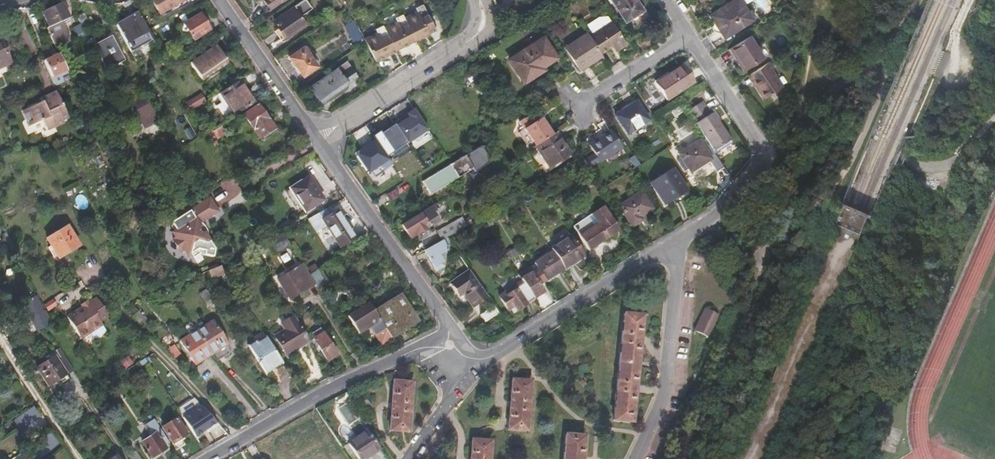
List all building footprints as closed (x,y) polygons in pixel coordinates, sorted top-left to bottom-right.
[(159,14),(185,0),(152,0),(159,14)] [(284,0),(264,0),(271,9),(284,0)] [(297,32),(306,25),(300,16),(311,8),(305,0),(303,0),(295,7),(294,6),(279,18),(280,19),(275,23),(279,29),(275,31),(281,39),(294,29),(297,32)] [(644,10),(637,0),(612,0),(626,22),(644,10)] [(728,4),(710,15),(724,38),(753,20),(741,0),(726,0),(728,4)] [(63,4),(43,13),(56,43),(69,36),(65,25),(71,22),(63,4)] [(416,39),(437,29),(425,4),(416,8),(418,11),(405,18),(416,39)] [(84,13),(77,17),(81,23),(84,29),(90,25),(84,13)] [(148,31),(138,13),(116,25),(126,44),(138,37),(144,48),(154,42),(148,31)] [(201,14),(183,24),(193,41),(210,30),(201,14)] [(396,50),(416,39),(405,18),(404,14),(396,18),(397,22),(385,27),(396,50)] [(84,29),(81,23),(75,27),(83,42),(88,53),(94,49),(89,39),(84,29)] [(362,38),(354,23),(347,26),(354,42),(362,38)] [(612,23),(591,37),(601,53),(613,45),(617,51),(626,45),(612,23)] [(385,41),(391,54),(397,51),(396,50),(385,27),(384,25),(378,28),(385,41)] [(110,28),(89,39),(94,49),(99,59),(120,48),(110,28)] [(366,41),(376,61),(391,54),(385,41),(378,28),(376,29),(377,33),(364,39),(366,41)] [(591,37),(588,33),(566,47),(580,69),(602,55),(601,53),(591,37)] [(744,70),(768,54),(763,45),(758,48),(750,36),(731,49),(744,70)] [(534,72),(556,58),(543,38),(510,60),(524,82),(535,75),(534,72)] [(10,63),(0,41),(0,67),(10,63)] [(88,53),(83,42),(80,44),(85,54),(88,53)] [(215,46),(190,63),(201,81),(227,63),(215,46)] [(303,76),(316,66),(304,47),(290,57),(303,76)] [(175,50),(164,58),(169,67),(181,59),(175,50)] [(70,80),(59,55),(45,62),(56,86),(70,80)] [(321,102),(349,83),(350,84),(359,79),(347,62),(311,88),(321,102)] [(757,84),(755,85),(764,99),(782,87),(771,71),(775,69),(771,62),(752,75),(757,84)] [(667,100),(694,83),(683,66),(657,84),(667,100)] [(254,104),(240,81),(219,94),(234,116),(254,104)] [(68,118),(57,93),(48,97),(49,100),(43,103),(37,105),(37,104),(29,108),(29,109),(24,112),(31,128),(43,122),(47,131),(64,123),(63,121),(68,118)] [(134,114),(151,106),(144,94),(128,102),(129,103),(134,114)] [(186,104),(191,112),(206,102),(201,94),(186,104)] [(648,120),(637,102),(615,115),(627,134),(648,120)] [(689,111),(706,138),(714,150),(729,140),(713,113),(711,114),(703,102),(689,111)] [(129,116),(134,114),(129,103),(123,105),(126,112),(129,116)] [(258,105),(243,116),(259,139),(274,128),(258,105)] [(158,121),(151,106),(134,114),(142,129),(158,121)] [(395,126),(407,144),(428,130),(414,110),(407,115),(409,118),(402,123),(400,120),(394,124),(395,126)] [(535,146),(552,135),(538,115),(525,119),(520,122),(535,146)] [(375,142),(387,159),(407,144),(395,126),(381,135),(380,133),(373,138),(375,142)] [(221,127),(214,132),(218,139),(225,135),(221,127)] [(570,154),(557,132),(552,135),(535,146),(549,168),(570,154)] [(584,159),(589,168),(621,147),(611,132),(589,146),(594,153),(584,159)] [(718,171),(724,166),(722,163),(714,150),(706,138),(701,142),(700,141),(679,154),(690,172),(710,159),(718,171)] [(375,179),(393,167),(387,159),(375,142),(358,153),(357,158),(369,175),(371,173),(375,179)] [(423,181),(428,189),(434,185),(437,191),(483,163),(485,166),(490,162),(481,146),(461,158),(423,181)] [(664,204),(687,190),(674,169),(651,183),(664,204)] [(308,177),(291,189),(306,211),(323,199),(308,177)] [(385,195),(389,202),(397,197),(393,190),(385,195)] [(619,206),(632,226),(642,219),(640,216),(652,207),(642,191),(619,206)] [(568,203),(574,199),(571,193),(564,197),(568,203)] [(209,200),(175,221),(185,241),(199,231),(197,228),(199,227),(199,225),(202,222),(217,212),(209,200)] [(435,204),(402,225),(410,238),(438,221),(433,212),(437,210),(435,204)] [(309,218),(321,239),(331,233),(340,247),(354,238),(337,212),(329,217),(325,210),(309,218)] [(613,236),(619,231),(607,211),(600,215),(613,236)] [(597,249),(609,241),(608,239),(613,236),(600,215),(594,219),(600,228),(593,233),(591,230),(580,237),(590,254),(598,250),(597,249)] [(442,240),(447,237),(466,226),(462,217),(437,232),(442,240)] [(185,241),(175,221),(171,224),(175,231),(172,233),(175,239),(173,240),(176,246),(185,241)] [(79,246),(68,227),(47,239),(58,258),(79,246)] [(201,234),(199,231),(185,241),(191,254),(196,251),(199,256),(203,257),(213,251),(214,250),(203,232),(201,234)] [(275,255),(291,245),(284,234),(267,244),(275,255)] [(583,260),(585,258),(571,236),(551,249),(552,251),(563,269),(581,257),(583,260)] [(442,240),(424,250),(433,265),(437,270),(443,266),(442,261),(438,255),(448,249),(442,240)] [(185,241),(176,246),(181,254),(184,252),(187,256),(190,254),(191,254),(185,241)] [(510,258),(516,254),(514,249),(508,253),(510,258)] [(211,259),(213,251),(203,257),(211,259)] [(559,271),(563,269),(552,251),(534,264),(544,281),(559,271)] [(315,283),(309,275),(309,274),(303,264),(278,280),(290,299),(315,283)] [(225,275),(220,266),(209,270),(212,278),(220,275),(221,277),(225,275)] [(315,283),(318,288),(326,282),(318,269),(309,275),(315,283)] [(486,297),(469,271),(451,283),(459,296),(463,293),(472,307),(486,297)] [(521,280),(532,299),(544,293),(531,272),(520,279),(521,280)] [(515,310),(532,299),(521,280),(499,294),(509,309),(513,306),(515,310)] [(205,302),(211,298),(206,290),(200,294),(205,302)] [(32,333),(51,325),(38,293),(19,300),(32,333)] [(378,308),(374,311),(390,337),(417,320),(400,294),(378,308)] [(89,305),(83,309),(67,319),(81,339),(89,334),(90,336),(104,328),(101,323),(109,319),(97,301),(89,305)] [(381,343),(390,337),(374,311),(378,308),(374,301),(348,317),(359,333),(370,326),(381,343)] [(480,315),(482,318),(494,309),(492,305),(480,315)] [(484,321),(497,312),(494,309),(482,318),(484,321)] [(718,315),(705,309),(694,331),(707,337),(718,315)] [(132,317),(142,327),(148,321),(138,310),(132,317)] [(619,367),(638,369),(643,316),(624,314),(619,367)] [(287,355),(308,341),(293,316),(281,324),(285,330),(275,336),(287,355)] [(196,331),(211,354),(226,344),(212,321),(196,331)] [(180,341),(194,364),(211,354),(196,331),(193,327),(185,332),(188,336),(180,341)] [(313,333),(315,338),(323,333),(320,328),(313,333)] [(323,333),(315,338),(314,339),(327,361),(337,355),(323,333)] [(65,339),(57,344),(60,348),(73,369),(81,364),(65,339)] [(266,372),(282,363),(266,339),(258,344),(256,342),(250,346),(266,372)] [(173,346),(168,348),(174,358),(178,355),(173,346)] [(73,369),(60,348),(45,358),(47,361),(37,368),(48,385),(73,369)] [(128,355),(120,361),(125,368),(133,362),(128,355)] [(632,422),(638,369),(619,367),(613,420),(632,422)] [(125,376),(121,378),(126,386),(130,384),(125,376)] [(531,381),(512,380),(508,429),(526,430),(531,381)] [(393,381),(390,430),(409,432),(413,382),(393,381)] [(197,435),(216,423),(199,396),(179,409),(197,435)] [(366,399),(359,404),(365,413),(371,407),(366,399)] [(71,419),(67,422),(70,427),(81,421),(78,417),(72,421),(71,419)] [(161,439),(165,436),(155,419),(147,425),(153,435),(143,442),(153,457),(167,448),(161,439)] [(176,419),(163,428),(176,449),(184,444),(181,439),(186,435),(176,419)] [(349,443),(359,458),(363,458),(377,449),(366,431),(349,443)] [(584,436),(565,435),(563,458),(582,458),(584,436)] [(18,439),(5,449),(9,455),(22,446),(18,439)] [(470,458),(490,458),(491,440),(472,439),(470,458)]
